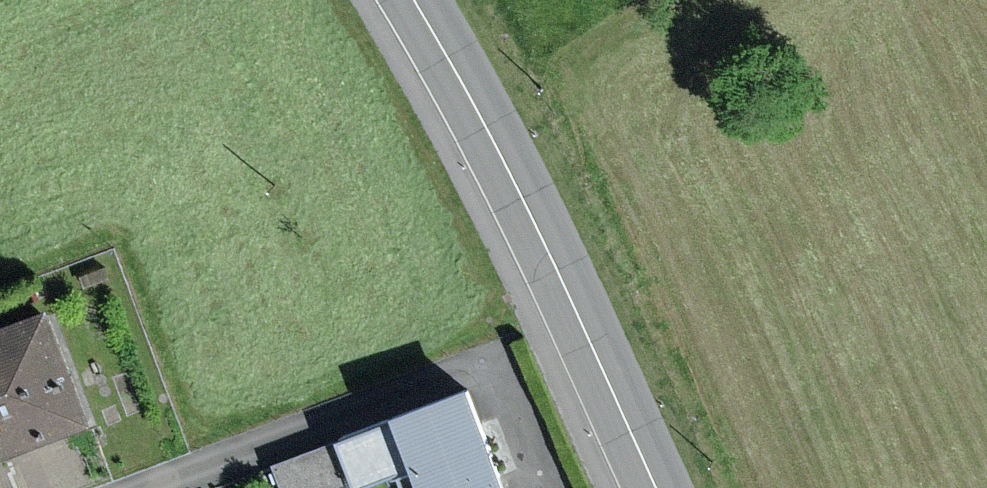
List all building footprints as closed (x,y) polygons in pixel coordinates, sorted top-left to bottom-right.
[(0,324),(0,460),(96,424),(51,305),(0,324)] [(341,435),(360,487),(509,487),(507,482),(515,479),(477,378),(398,407),(400,413),(341,435)]
